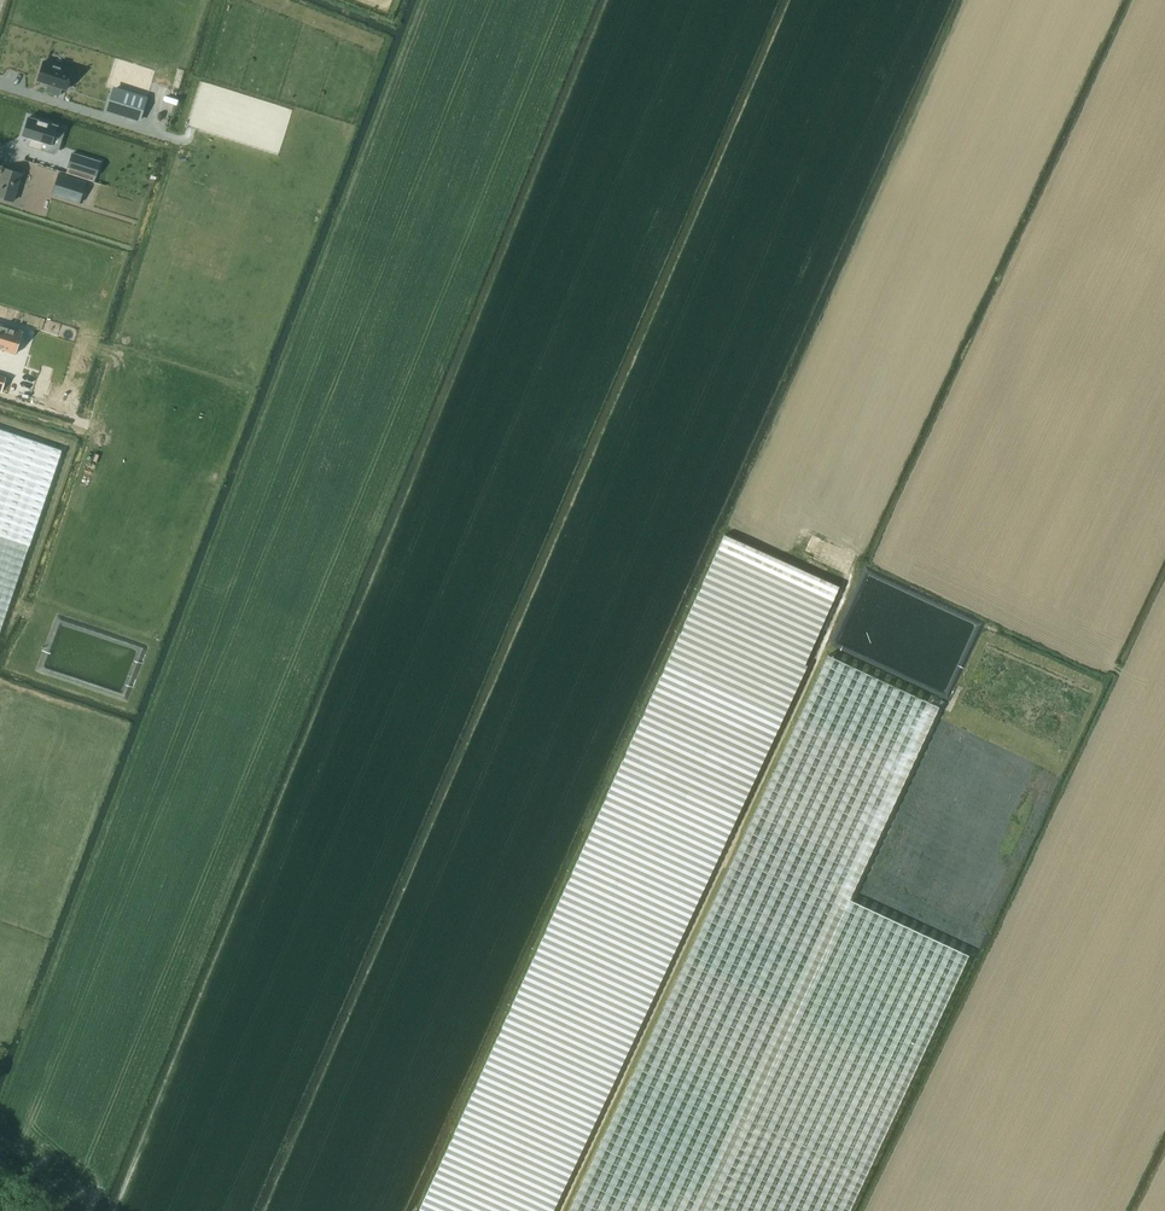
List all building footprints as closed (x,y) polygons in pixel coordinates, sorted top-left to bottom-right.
[(72,70),(43,61),(37,80),(48,83),(46,91),(59,95),(62,87),(66,89),(72,70)] [(114,89),(107,110),(139,120),(146,99),(114,89)] [(29,116),(23,135),(31,138),(32,138),(30,145),(41,149),(44,142),(52,145),(56,133),(61,135),(64,127),(29,116)] [(72,153),(68,167),(96,176),(100,162),(72,153)] [(0,180),(0,196),(13,200),(22,173),(4,167),(0,180)] [(59,173),(55,185),(74,191),(71,200),(80,203),(86,182),(59,173)] [(16,353),(23,331),(19,330),(0,324),(0,348),(16,353)] [(0,429),(0,632),(62,450),(0,429)] [(418,1210),(420,1210),(553,1210),(563,1190),(637,1033),(721,851),(805,669),(801,667),(837,586),(774,557),(724,534),(603,799),(547,928),(451,1139),(418,1210)] [(748,1118),(851,899),(933,723),(940,708),(829,655),(821,671),(570,1210),(704,1210),(748,1118)] [(968,954),(851,899),(748,1118),(704,1210),(848,1210),(968,954)]
